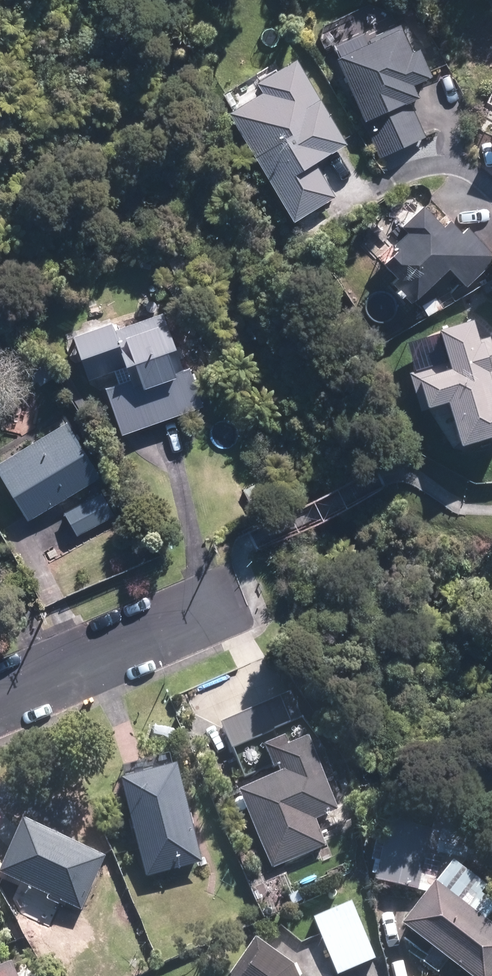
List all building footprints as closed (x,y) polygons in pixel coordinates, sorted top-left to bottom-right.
[(412,22),(341,55),(387,154),(428,135),(412,101),(424,95),(419,84),(437,76),(412,22)] [(276,63),(225,92),(299,219),(339,196),(318,159),(348,142),(300,59),(280,71),(276,63)] [(471,226),(466,231),(454,216),(445,223),(431,205),(412,221),(417,228),(401,241),(406,247),(393,257),(401,267),(396,272),(418,298),(455,268),(468,283),(491,264),(491,252),(471,226)] [(108,384),(126,432),(207,403),(173,309),(123,326),(120,317),(78,332),(95,379),(115,371),(118,381),(108,384)] [(443,325),(453,365),(426,372),(434,403),(458,397),(468,440),(491,434),(491,335),(485,337),(480,315),(443,325)] [(65,414),(0,458),(0,475),(31,522),(104,473),(65,414)] [(107,488),(66,508),(79,535),(120,514),(107,488)] [(293,689),(224,719),(237,748),(306,717),(293,689)] [(280,771),(242,785),(273,866),(329,845),(319,817),(339,810),(311,735),(296,741),(293,733),(268,742),(280,771)] [(181,760),(125,775),(150,875),(206,861),(181,760)] [(440,825),(391,816),(378,880),(422,888),(425,874),(438,877),(443,851),(469,856),(475,822),(441,815),(440,825)] [(108,855),(30,816),(3,869),(81,909),(108,855)] [(451,956),(477,975),(491,975),(491,916),(490,914),(491,912),(491,897),(484,890),(490,881),(457,856),(406,921),(413,926),(401,941),(440,971),(451,956)] [(355,901),(316,917),(339,973),(378,957),(355,901)] [(294,961),(265,940),(238,975),(301,975),(294,961)]
